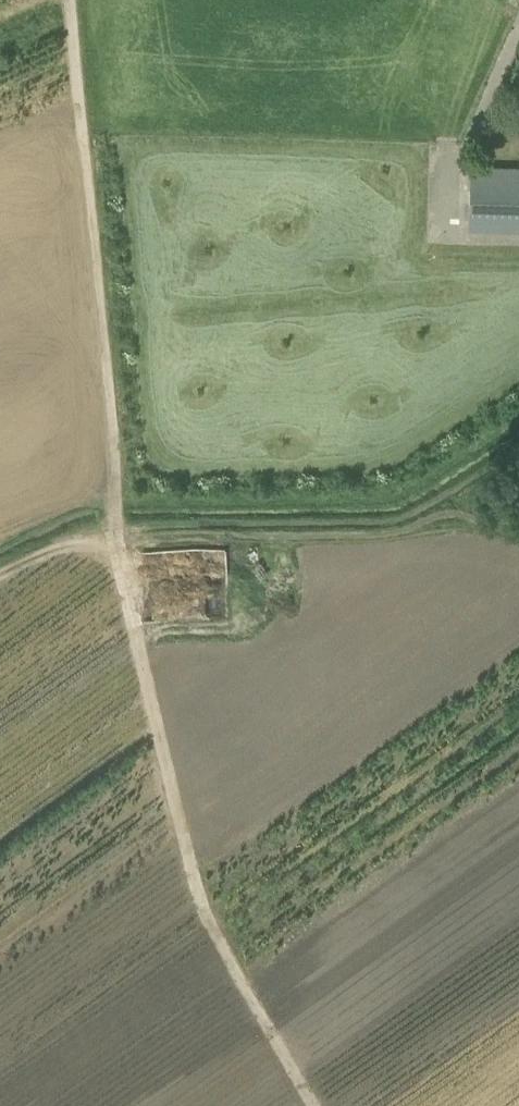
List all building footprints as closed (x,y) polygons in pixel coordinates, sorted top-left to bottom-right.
[(471,165),(469,229),(518,231),(518,167),(471,165)]
